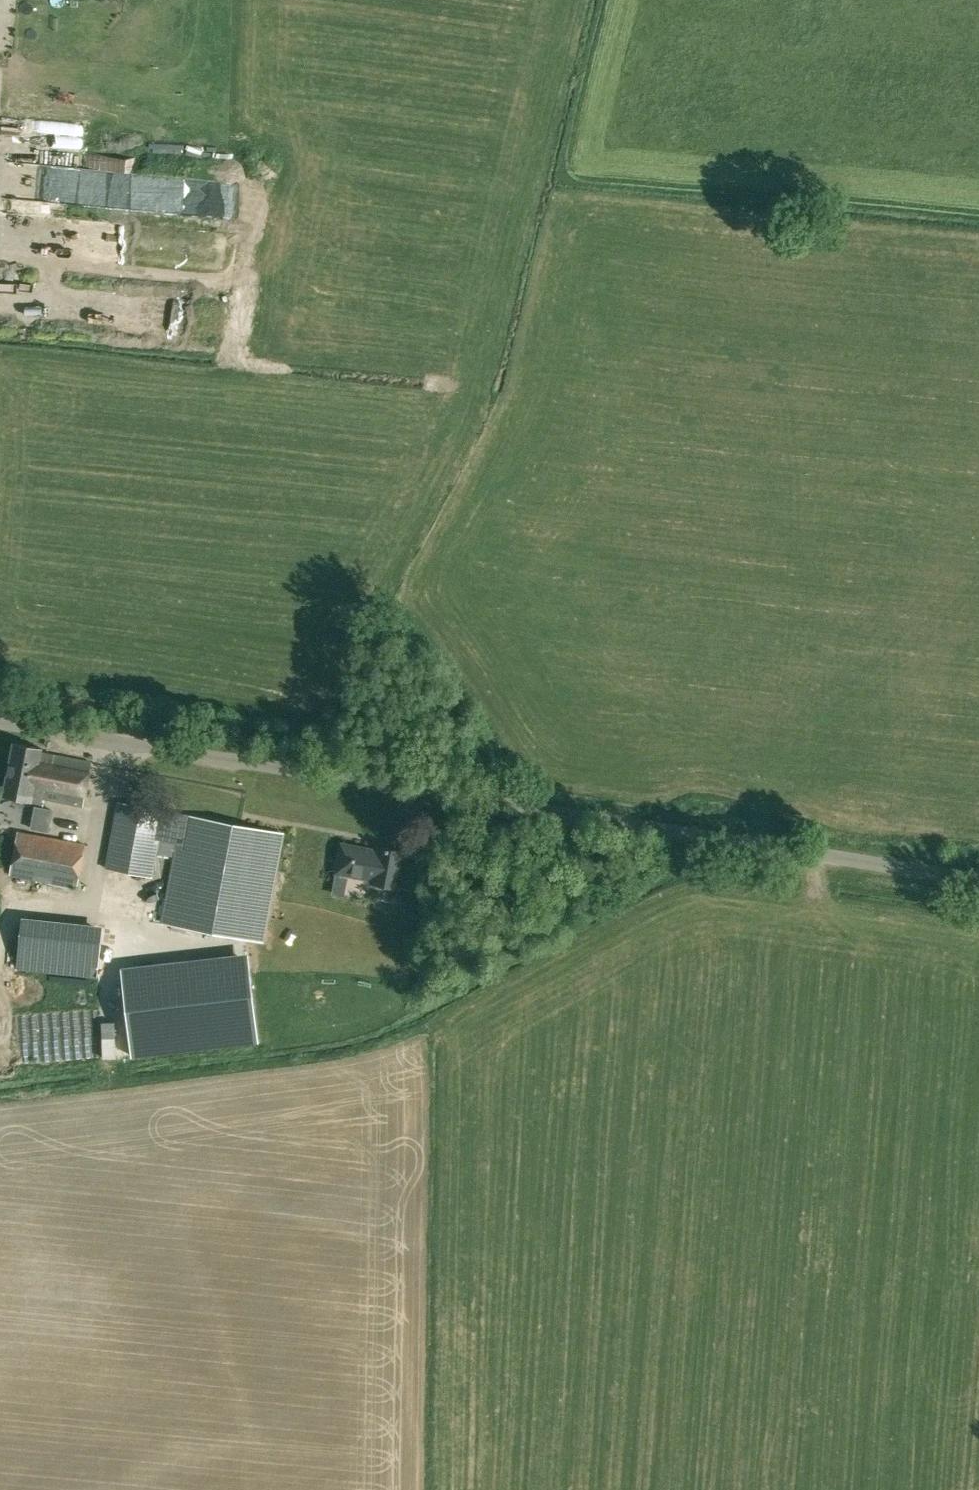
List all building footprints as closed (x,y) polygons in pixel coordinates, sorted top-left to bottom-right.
[(42,797),(83,805),(91,762),(42,753),(42,749),(14,744),(4,795),(41,802),(42,797)] [(162,922),(264,941),(284,833),(119,802),(106,868),(152,877),(159,840),(176,842),(162,922)] [(10,875),(77,888),(85,844),(18,831),(10,875)] [(371,882),(400,888),(407,853),(379,847),(378,851),(342,844),(337,872),(372,879),(371,882)] [(103,924),(22,918),(19,969),(99,976),(103,924)] [(123,977),(131,1052),(261,1039),(253,963),(123,977)]
